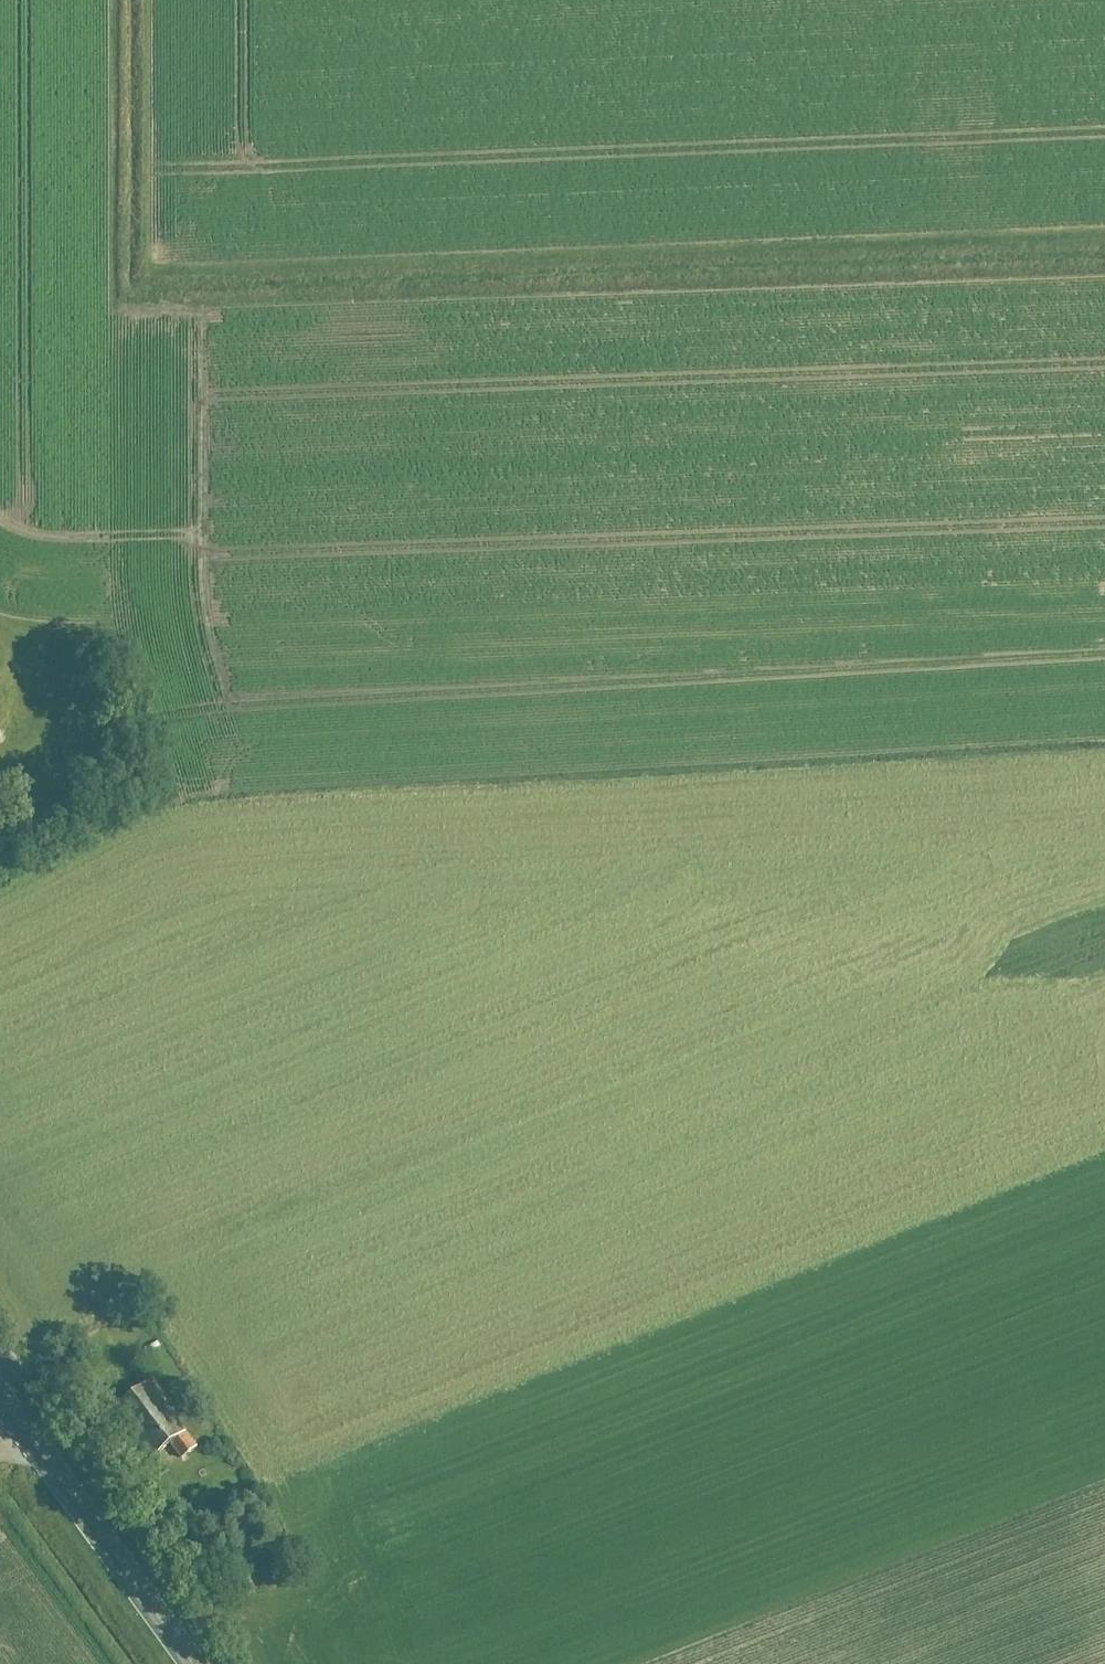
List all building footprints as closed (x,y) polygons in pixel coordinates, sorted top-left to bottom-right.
[(160,1387),(118,1416),(154,1469),(196,1441),(160,1387)]
